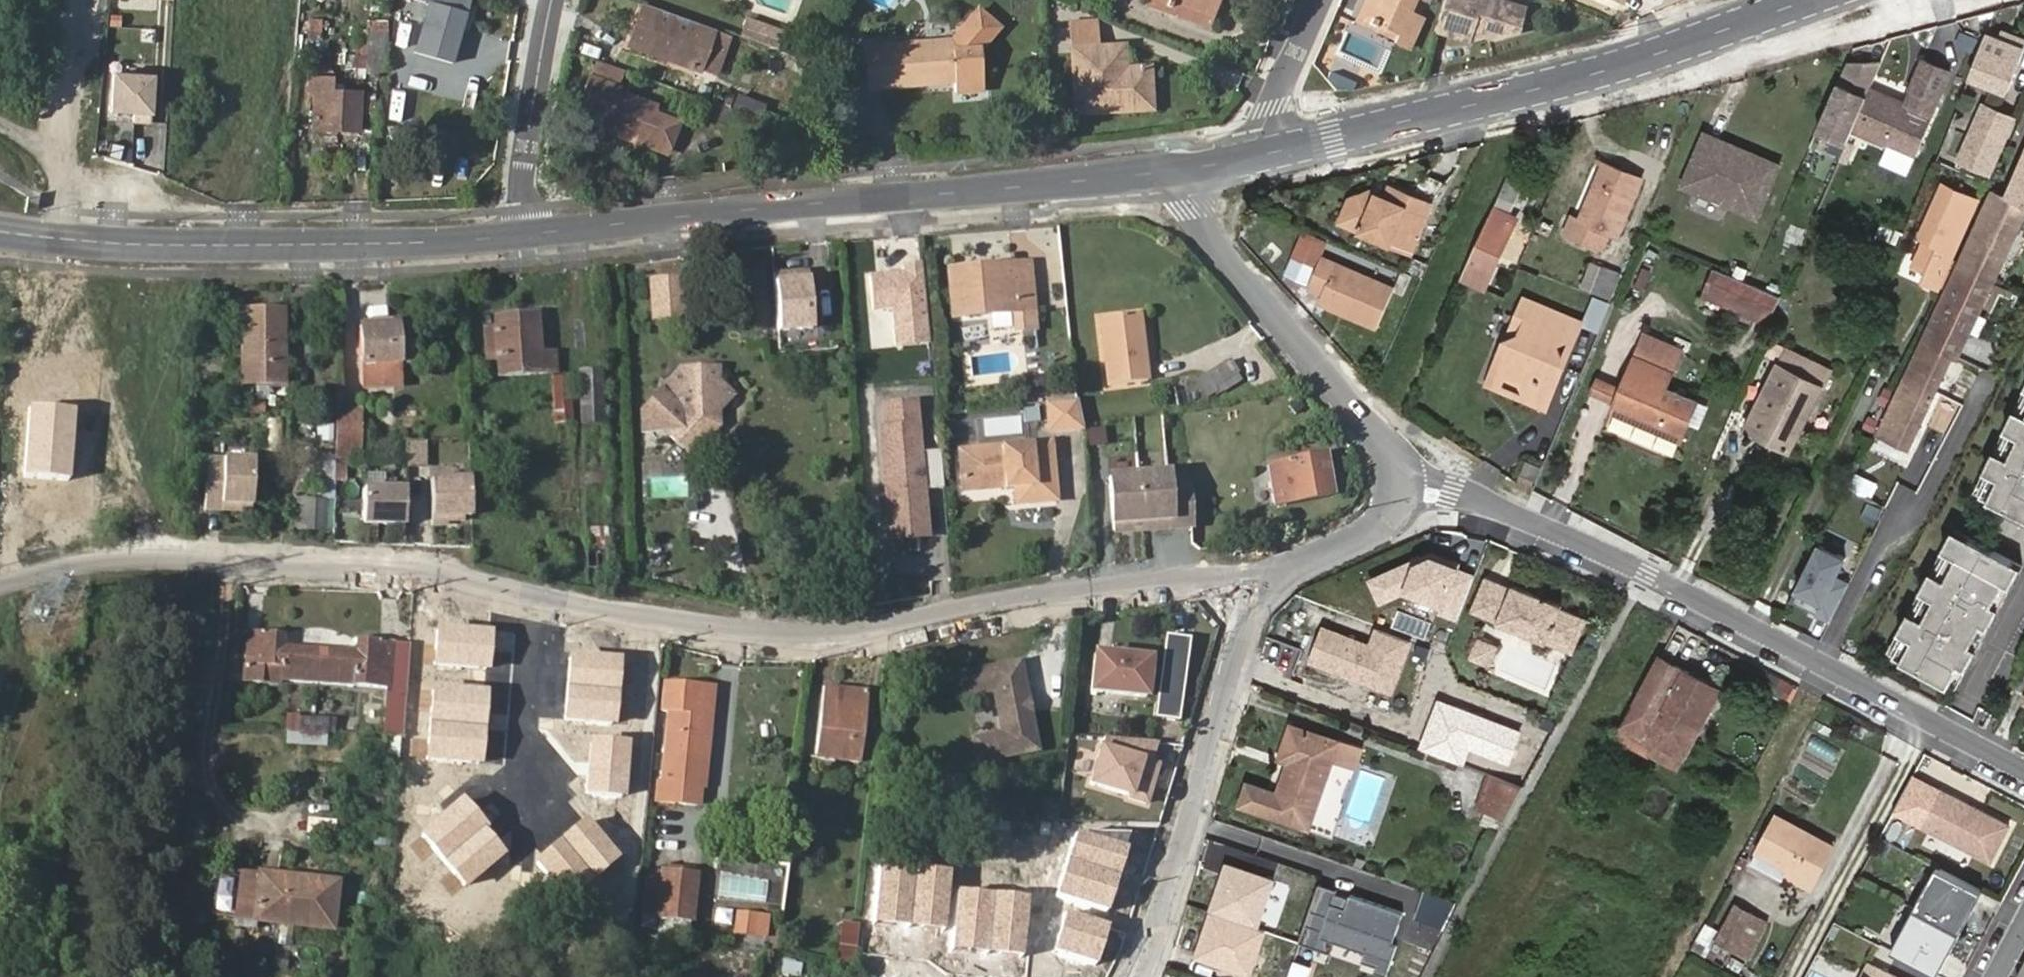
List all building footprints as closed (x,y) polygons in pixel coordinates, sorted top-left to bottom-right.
[(456,72),(474,4),(459,0),(436,0),(420,63),(456,72)] [(1168,4),(1170,0),(1214,17),(1221,0),(1156,0),(1168,4)] [(1367,0),(1354,0),(1347,13),(1359,18),(1362,11),(1367,0)] [(1389,33),(1404,40),(1418,9),(1408,6),(1411,0),(1367,0),(1362,11),(1392,24),(1389,33)] [(1446,35),(1481,44),(1483,35),(1500,40),(1529,33),(1536,11),(1498,0),(1456,0),(1446,35)] [(1631,14),(1637,0),(1599,0),(1631,14)] [(642,3),(629,42),(706,69),(720,31),(642,3)] [(1359,18),(1389,33),(1392,24),(1362,11),(1359,18)] [(922,85),(940,83),(956,81),(957,96),(982,94),(977,52),(995,30),(974,14),(952,41),(866,49),(868,77),(889,75),(891,88),(922,85)] [(320,46),(324,20),(309,17),(305,44),(320,46)] [(781,31),(747,20),(742,36),(775,47),(781,31)] [(1981,52),(1987,37),(1963,27),(1957,42),(1981,52)] [(370,30),(365,71),(386,72),(389,31),(370,30)] [(1989,32),(1987,37),(1981,52),(1971,76),(2008,92),(2023,53),(2023,42),(2012,36),(2010,41),(1989,32)] [(1108,67),(1106,45),(1070,46),(1073,108),(1147,106),(1144,66),(1121,66),(1108,67)] [(1119,45),(1106,45),(1108,67),(1121,66),(1119,45)] [(1908,99),(1871,83),(1868,90),(1853,128),(1890,143),(1916,154),(1940,95),(1939,95),(1951,65),(1923,54),(1911,83),(1914,85),(1908,99)] [(623,88),(630,67),(597,55),(590,75),(623,88)] [(1863,57),(1857,76),(1871,80),(1877,62),(1863,57)] [(114,73),(111,115),(155,118),(158,75),(114,73)] [(621,93),(623,88),(590,75),(578,109),(613,120),(610,130),(661,148),(671,119),(658,114),(660,108),(621,93)] [(889,75),(868,77),(869,90),(891,88),(889,75)] [(338,78),(308,77),(307,94),(313,94),(312,128),(362,130),(366,91),(338,90),(338,78)] [(1868,90),(1840,79),(1819,129),(1848,140),(1853,128),(1868,90)] [(940,94),(940,83),(922,85),(923,95),(940,94)] [(736,93),(732,107),(758,115),(762,101),(736,93)] [(1992,99),(1981,125),(1969,150),(1997,161),(2019,109),(1992,99)] [(725,125),(730,107),(706,100),(701,118),(725,125)] [(681,122),(671,119),(661,148),(670,152),(681,122)] [(1759,218),(1784,163),(1707,131),(1684,185),(1759,218)] [(1836,157),(1842,144),(1820,134),(1814,147),(1836,157)] [(1854,143),(1848,140),(1840,159),(1847,162),(1854,143)] [(1916,154),(1890,143),(1886,153),(1912,164),(1916,154)] [(1962,265),(1992,279),(2023,212),(2023,163),(2010,195),(1997,189),(1962,265)] [(1642,180),(1606,165),(1581,219),(1574,216),(1566,234),(1606,250),(1613,235),(1617,237),(1642,180)] [(1530,175),(1513,167),(1502,192),(1519,200),(1530,175)] [(1391,185),(1388,194),(1399,199),(1403,190),(1391,185)] [(1399,199),(1388,194),(1371,187),(1349,198),(1340,221),(1414,253),(1433,204),(1403,190),(1399,199)] [(1945,246),(1933,272),(1929,282),(1942,286),(1978,204),(1951,191),(1929,238),(1945,246)] [(1496,205),(1466,273),(1491,285),(1520,218),(1496,205)] [(1309,231),(1303,244),(1320,252),(1326,239),(1309,231)] [(1917,266),(1933,272),(1945,246),(1929,238),(1917,266)] [(1309,274),(1320,252),(1303,244),(1292,266),(1309,274)] [(1375,327),(1395,287),(1320,252),(1309,274),(1304,284),(1316,290),(1313,297),(1375,327)] [(1034,258),(1009,259),(1012,301),(1035,300),(1034,258)] [(1012,301),(1009,259),(954,262),(956,304),(1012,301)] [(1581,285),(1611,298),(1622,273),(1592,260),(1581,285)] [(923,263),(869,268),(872,310),(892,309),(896,348),(930,345),(923,263)] [(1992,279),(1962,265),(1886,432),(1913,446),(1992,279)] [(1703,295),(1767,323),(1779,297),(1715,269),(1703,295)] [(682,276),(650,277),(652,318),(683,317),(682,276)] [(808,278),(773,281),(778,333),(813,330),(808,278)] [(1516,326),(1518,329),(1522,332),(1503,376),(1521,384),(1519,389),(1550,401),(1566,365),(1553,342),(1567,334),(1572,349),(1584,323),(1527,300),(1516,326)] [(246,377),(284,377),(283,310),(245,311),(246,377)] [(1490,326),(1496,313),(1489,310),(1484,323),(1490,326)] [(1106,384),(1143,379),(1148,379),(1141,312),(1100,317),(1106,384)] [(541,315),(521,316),(522,325),(542,324),(541,315)] [(499,375),(549,372),(548,352),(543,353),(542,324),(522,325),(521,316),(494,318),(495,327),(484,327),(487,363),(498,363),(499,375)] [(411,364),(408,325),(361,329),(366,380),(400,377),(399,365),(411,364)] [(1614,413),(1684,442),(1698,409),(1667,396),(1686,350),(1648,332),(1625,386),(1618,403),(1614,413)] [(1834,372),(1787,349),(1751,428),(1795,451),(1834,372)] [(1236,371),(1230,359),(1207,376),(1213,386),(1236,371)] [(600,369),(575,368),(574,424),(599,425),(600,369)] [(742,390),(721,381),(720,368),(678,369),(641,409),(678,449),(694,431),(704,411),(718,415),(742,390)] [(571,376),(556,378),(557,420),(574,420),(571,376)] [(1593,393),(1618,403),(1625,386),(1600,376),(1593,393)] [(1976,489),(2023,514),(2023,397),(1976,489)] [(1081,428),(1078,401),(1049,403),(1050,430),(1081,428)] [(886,432),(881,433),(885,493),(898,492),(900,512),(887,513),(889,543),(928,540),(924,493),(944,492),(941,456),(920,457),(915,407),(884,410),(886,432)] [(360,409),(337,410),(335,496),(347,495),(348,457),(359,456),(360,409)] [(707,435),(718,415),(704,411),(694,431),(678,449),(687,457),(707,435)] [(1105,428),(1088,429),(1089,445),(1107,443),(1105,428)] [(406,443),(406,466),(422,463),(423,441),(406,443)] [(1022,450),(1026,508),(1050,505),(1045,448),(1022,450)] [(1016,509),(1026,508),(1022,450),(972,454),(973,465),(957,466),(960,498),(1015,493),(1016,509)] [(973,465),(972,454),(956,455),(957,466),(973,465)] [(1268,464),(1275,505),(1333,496),(1325,454),(1268,464)] [(255,460),(208,457),(205,507),(222,508),(223,503),(252,505),(255,460)] [(1167,472),(1109,477),(1113,531),(1191,525),(1187,482),(1168,483),(1167,472)] [(469,516),(468,480),(429,482),(430,525),(446,524),(446,517),(469,516)] [(405,523),(405,488),(363,488),(363,522),(405,523)] [(898,492),(885,493),(887,513),(900,512),(898,492)] [(335,497),(304,495),(302,527),(315,528),(315,531),(332,532),(335,497)] [(608,528),(588,528),(589,568),(611,567),(608,528)] [(1961,686),(2022,562),(1954,529),(1893,652),(1961,686)] [(1794,589),(1821,602),(1843,556),(1816,543),(1794,589)] [(1487,572),(1473,605),(1573,646),(1587,614),(1562,604),(1564,599),(1516,580),(1514,584),(1487,572)] [(1822,604),(1834,610),(1846,582),(1835,577),(1822,604)] [(489,631),(435,627),(432,669),(486,673),(489,631)] [(314,681),(318,644),(284,642),(284,631),(245,630),(245,661),(244,677),(314,681)] [(1500,642),(1479,633),(1470,654),(1491,663),(1500,642)] [(353,647),(318,644),(314,681),(385,686),(386,692),(405,693),(409,639),(354,638),(353,647)] [(1149,655),(1090,651),(1087,689),(1144,695),(1149,655)] [(1619,735),(1677,764),(1721,683),(1661,653),(1619,735)] [(619,661),(568,657),(566,688),(617,692),(619,661)] [(1018,660),(970,668),(974,691),(990,688),(998,731),(977,734),(981,757),(1033,748),(1018,660)] [(698,736),(700,702),(702,683),(659,682),(657,711),(665,710),(660,800),(704,803),(708,736),(698,736)] [(867,688),(814,682),(806,753),(859,760),(867,688)] [(700,702),(698,736),(708,736),(712,683),(702,683),(700,702)] [(486,693),(430,688),(427,722),(483,727),(486,693)] [(614,730),(617,692),(566,688),(563,726),(614,730)] [(1352,700),(1348,716),(1367,721),(1371,706),(1352,700)] [(404,704),(386,703),(384,731),(402,732),(404,704)] [(295,716),(295,728),(310,728),(311,717),(295,716)] [(311,717),(310,728),(328,729),(328,718),(311,717)] [(1311,825),(1340,736),(1291,720),(1280,755),(1289,757),(1278,792),(1247,782),(1241,802),(1311,825)] [(480,765),(483,727),(427,722),(424,760),(480,765)] [(977,734),(969,736),(973,758),(981,757),(977,734)] [(1158,741),(1103,737),(1088,787),(1149,804),(1160,764),(1152,761),(1158,741)] [(627,744),(587,741),(583,798),(623,801),(627,744)] [(1521,786),(1487,773),(1469,806),(1504,819),(1521,786)] [(1992,856),(2012,820),(1942,783),(1923,819),(1992,856)] [(1644,806),(1661,816),(1674,794),(1657,784),(1644,806)] [(460,800),(418,834),(441,863),(483,829),(460,800)] [(1777,810),(1757,848),(1784,863),(1788,866),(1785,872),(1811,885),(1833,842),(1777,810)] [(618,858),(585,819),(560,839),(594,879),(618,858)] [(483,829),(441,863),(462,888),(503,854),(483,829)] [(1125,848),(1075,834),(1068,860),(1117,874),(1125,848)] [(566,902),(594,879),(560,839),(533,862),(566,902)] [(1757,848),(1752,858),(1783,876),(1785,872),(1788,866),(1784,863),(1757,848)] [(1108,909),(1117,874),(1068,860),(1058,895),(1108,909)] [(1275,878),(1226,861),(1210,911),(1259,927),(1275,878)] [(1941,969),(1984,885),(1938,862),(1896,946),(1941,969)] [(951,872),(878,866),(873,924),(945,931),(951,872)] [(691,872),(647,867),(641,911),(685,917),(691,872)] [(312,883),(257,877),(232,874),(227,914),(252,917),(327,924),(331,881),(313,879),(312,883)] [(1319,881),(1298,943),(1334,955),(1339,941),(1370,951),(1364,969),(1389,976),(1390,976),(1411,911),(1319,881)] [(1020,959),(1027,899),(957,891),(950,951),(1020,959)] [(1437,925),(1446,928),(1460,901),(1429,891),(1418,918),(1437,925)] [(1755,916),(1736,906),(1718,939),(1738,949),(1755,916)] [(735,909),(732,934),(765,938),(768,913),(735,909)] [(1266,932),(1209,912),(1194,955),(1251,975),(1266,932)] [(1107,928),(1066,915),(1054,953),(1095,966),(1107,928)] [(1434,935),(1437,925),(1418,918),(1414,928),(1434,935)] [(822,958),(851,965),(855,923),(839,920),(835,952),(823,951),(822,958)] [(777,972),(797,976),(800,963),(780,958),(777,972)] [(1877,961),(1870,975),(1867,973),(1865,976),(1910,976),(1877,961)]
